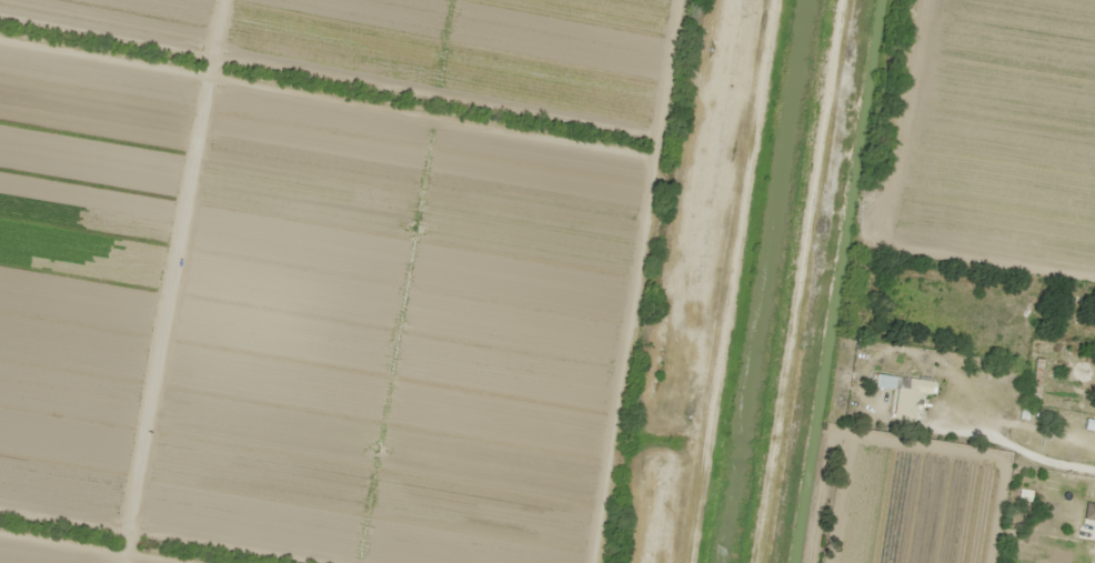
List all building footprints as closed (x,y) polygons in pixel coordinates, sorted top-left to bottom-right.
[(921,392),(928,394),(930,381),(898,375),(891,416),(915,421),(921,392)] [(1019,533),(1008,532),(1006,556),(1017,557),(1019,533)]
